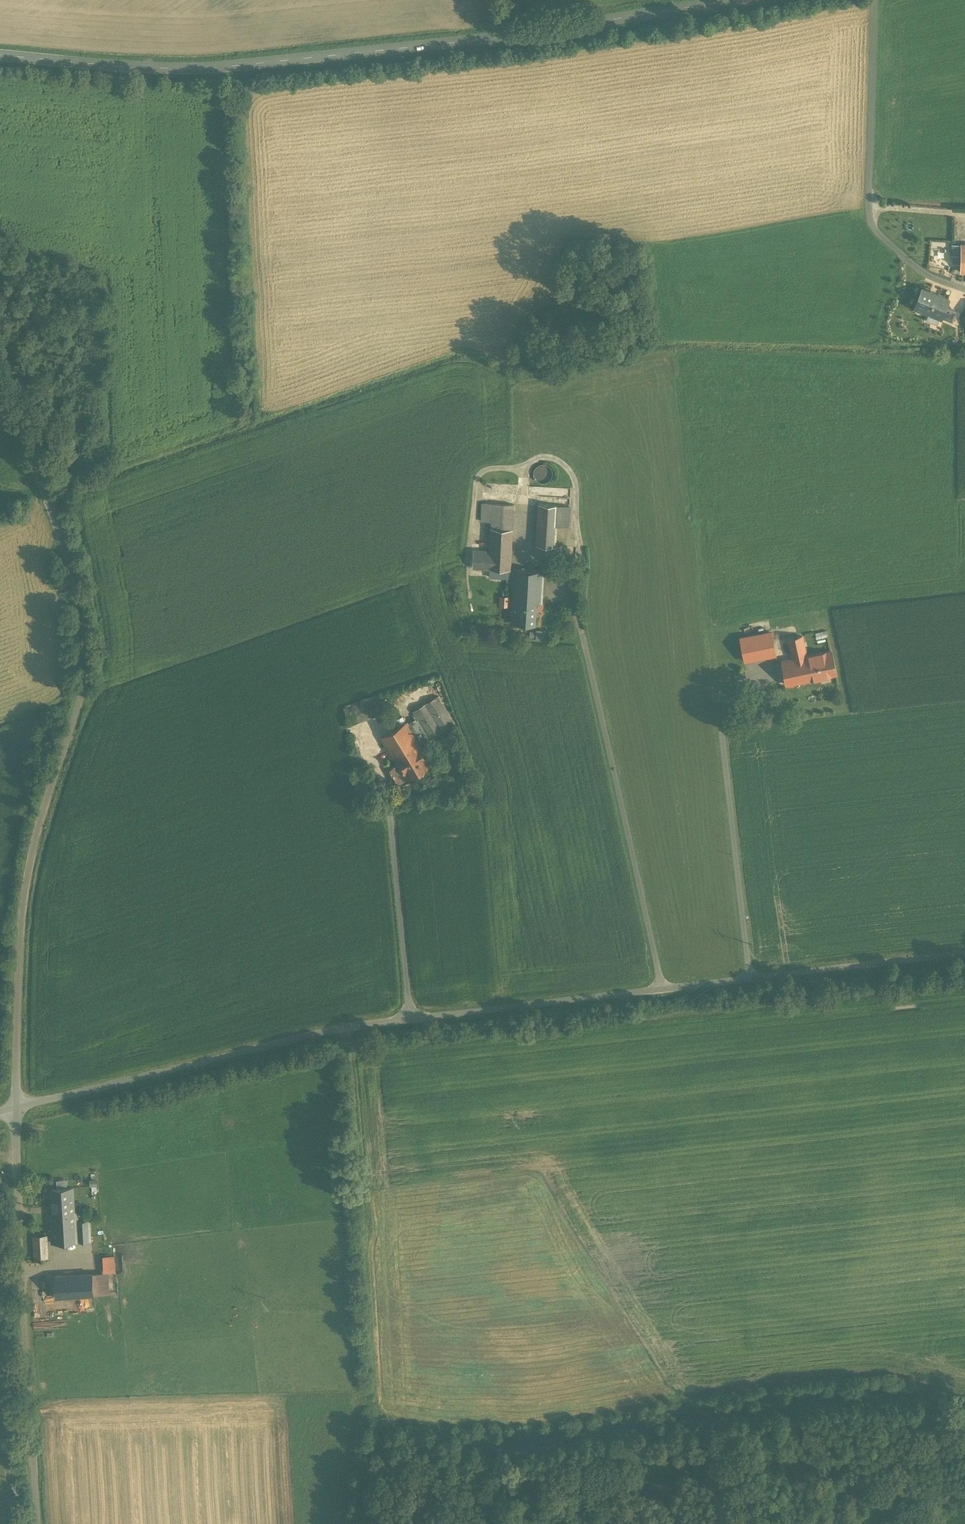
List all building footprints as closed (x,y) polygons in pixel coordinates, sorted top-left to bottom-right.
[(960,244),(951,244),(951,255),(960,255),(960,244)] [(948,297),(921,287),(914,306),(940,317),(945,305),(948,297)] [(956,309),(945,305),(940,317),(952,321),(956,309)] [(544,464),(542,464),(540,464),(538,465),(536,466),(535,467),(534,468),(533,470),(533,472),(533,473),(533,474),(533,476),(534,477),(534,478),(535,479),(536,480),(538,481),(539,482),(541,482),(543,483),(545,482),(547,482),(548,481),(549,480),(550,479),(551,478),(551,476),(552,475),(552,473),(552,471),(551,470),(550,468),(549,467),(548,466),(547,465),(545,464),(544,464)] [(492,503),(482,502),(481,520),(491,521),(492,503)] [(513,504),(492,503),(491,521),(491,528),(499,528),(499,523),(512,524),(513,504)] [(557,505),(538,504),(535,545),(555,546),(556,525),(557,505)] [(569,506),(557,505),(556,525),(568,526),(569,506)] [(499,528),(491,528),(489,551),(482,550),(481,567),(488,567),(509,569),(509,568),(512,524),(499,523),(499,528)] [(482,550),(473,550),(472,566),(481,567),(482,550)] [(509,569),(488,567),(487,576),(505,577),(505,580),(513,581),(514,568),(509,568),(509,569)] [(543,570),(514,568),(513,581),(511,622),(534,623),(535,602),(541,602),(543,570)] [(463,627),(471,625),(468,615),(461,617),(463,627)] [(535,627),(534,637),(544,638),(545,628),(535,627)] [(770,631),(739,638),(744,660),(775,654),(772,639),(770,631)] [(805,655),(801,635),(787,638),(792,658),(781,660),(786,684),(835,674),(830,650),(805,655)] [(746,679),(739,681),(741,693),(749,691),(746,679)] [(379,696),(344,708),(349,722),(384,710),(379,696)] [(436,696),(413,710),(418,719),(429,737),(430,738),(453,724),(436,696)] [(418,719),(408,726),(419,744),(429,737),(418,719)] [(408,726),(406,721),(381,736),(387,745),(384,746),(391,757),(393,756),(399,765),(390,771),(397,783),(431,763),(419,744),(408,726)] [(71,1187),(51,1188),(53,1213),(56,1213),(73,1212),(71,1187)] [(73,1212),(56,1213),(53,1213),(50,1213),(52,1242),(89,1240),(88,1220),(76,1221),(76,1212),(73,1212)] [(46,1235),(33,1236),(34,1257),(47,1256),(46,1235)] [(113,1255),(103,1256),(104,1272),(107,1272),(114,1271),(113,1255)] [(92,1272),(54,1275),(55,1297),(93,1294),(92,1272)] [(104,1272),(92,1272),(93,1294),(108,1293),(107,1272),(104,1272)] [(47,1326),(46,1308),(34,1309),(34,1326),(47,1326)]
